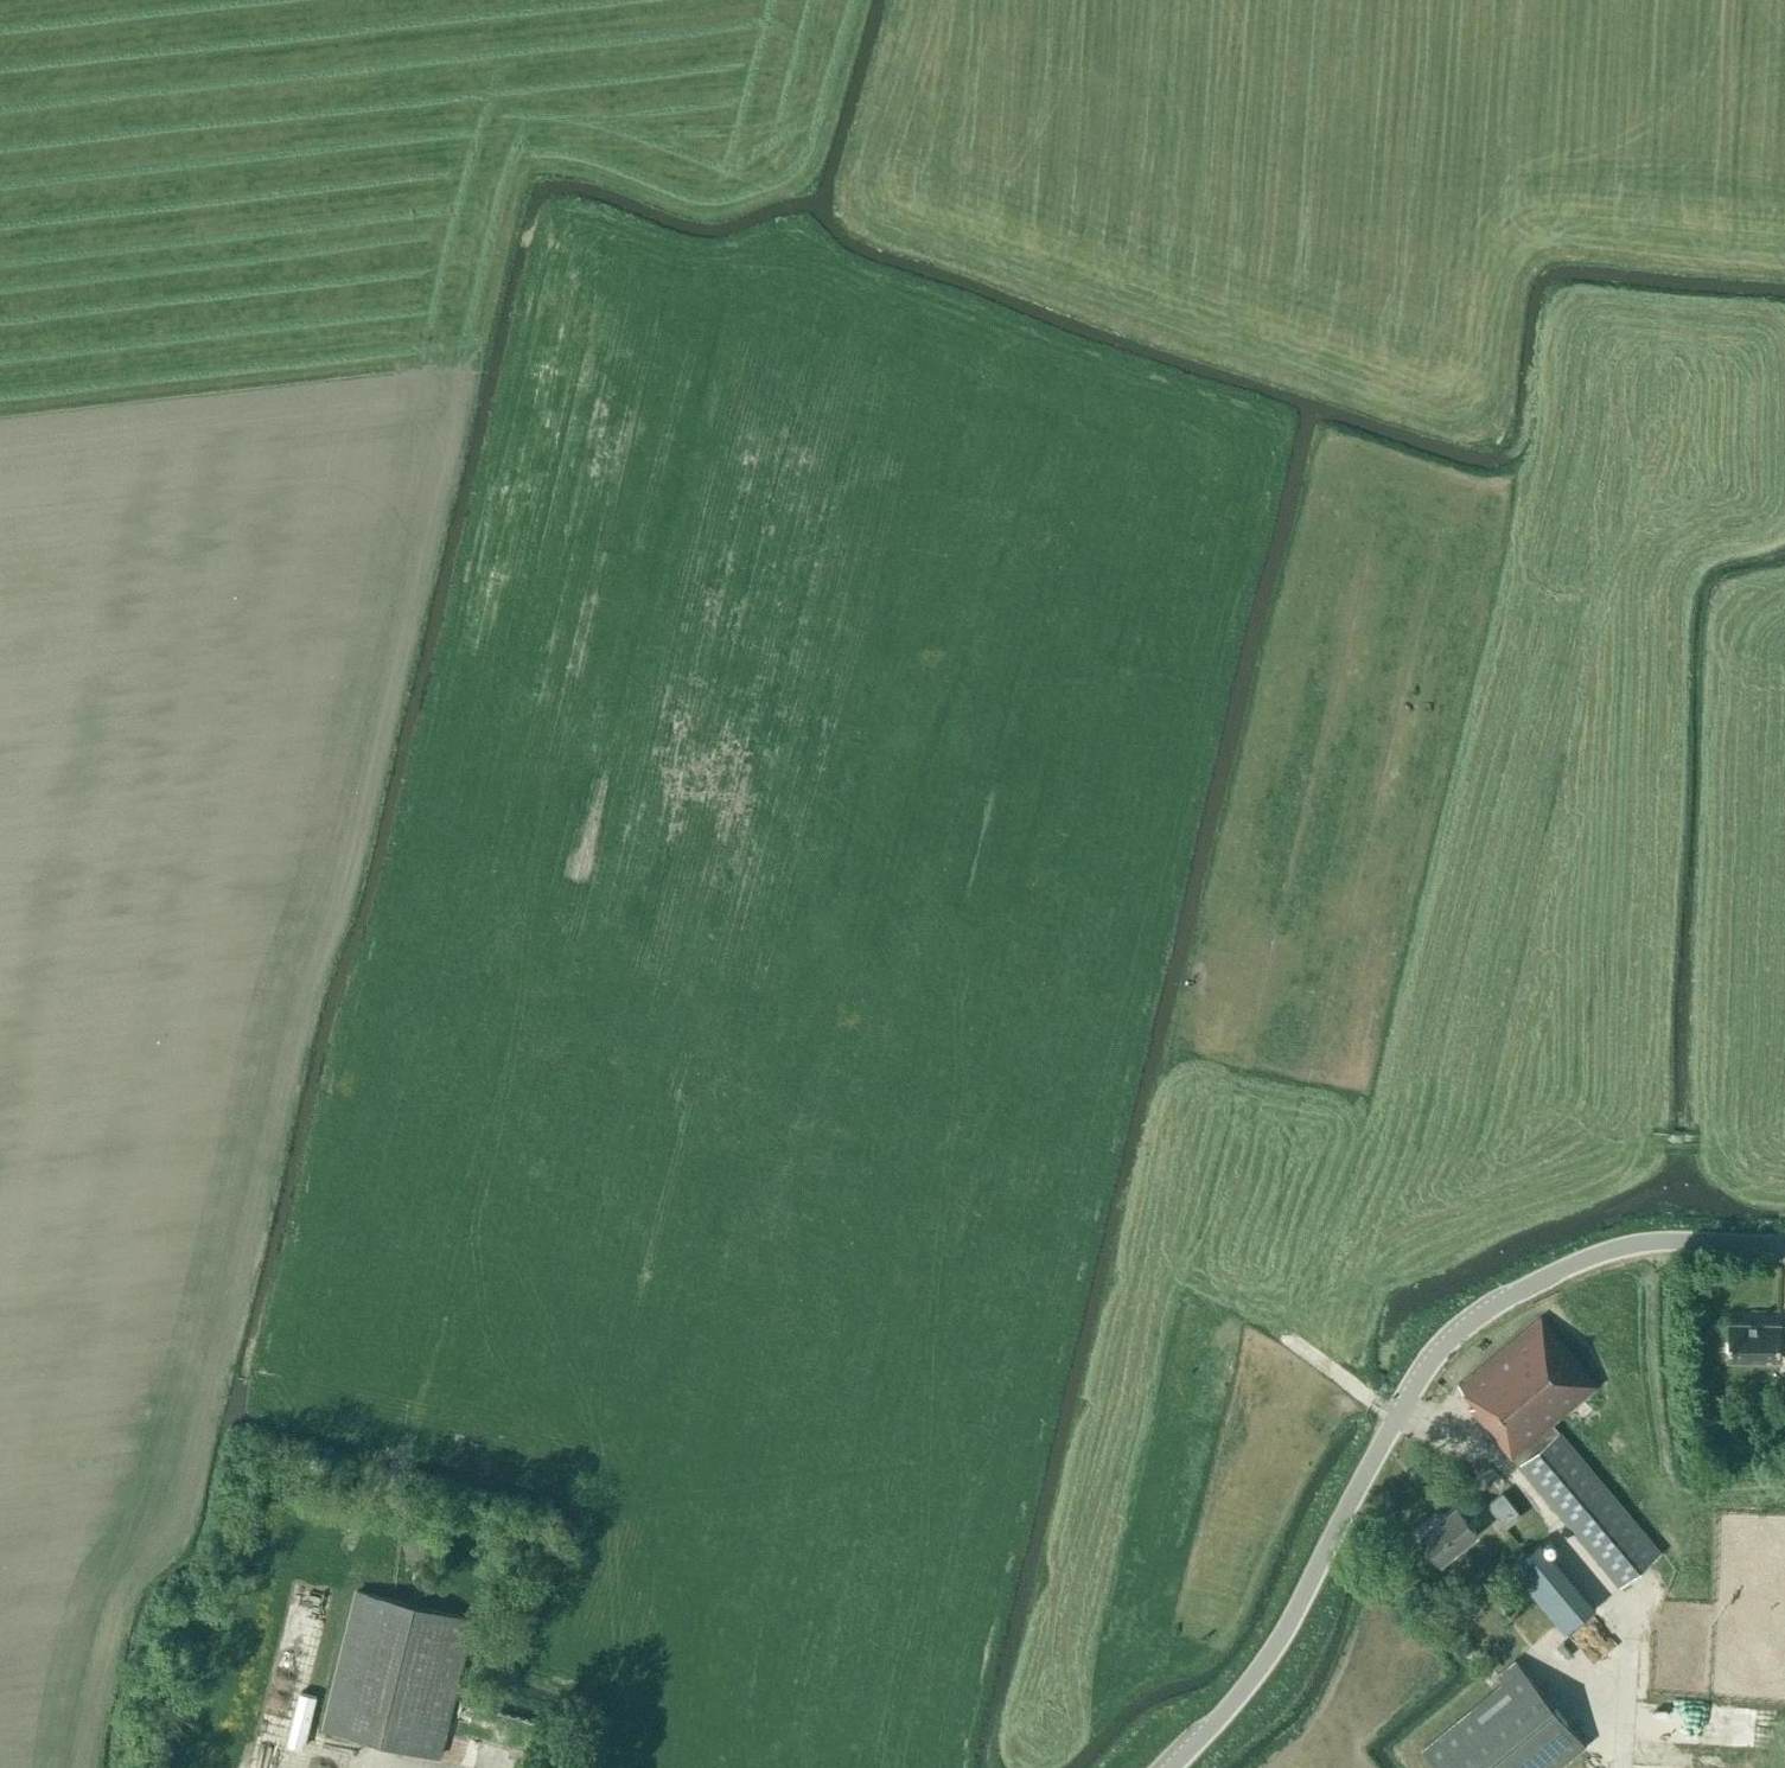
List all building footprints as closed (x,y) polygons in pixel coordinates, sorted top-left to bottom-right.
[(1519,1466),(1620,1587),(1661,1553),(1560,1432),(1559,1432),(1553,1424),(1581,1401),(1578,1398),(1595,1383),(1540,1318),(1458,1387),(1475,1407),(1471,1410),(1512,1458),(1519,1466)] [(1780,1324),(1780,1323),(1728,1322),(1727,1359),(1780,1359),(1780,1350),(1784,1350),(1784,1324),(1780,1324)] [(1488,1504),(1506,1527),(1521,1515),(1503,1492),(1488,1504)] [(1478,1533),(1468,1520),(1483,1508),(1475,1498),(1460,1510),(1456,1506),(1419,1535),(1442,1563),(1478,1533)] [(1595,1608),(1540,1542),(1510,1566),(1565,1633),(1595,1608)] [(453,1734),(539,1755),(547,1722),(461,1702),(459,1712),(450,1710),(472,1618),(357,1590),(324,1728),(439,1755),(445,1730),(454,1733),(453,1734)] [(1585,1746),(1515,1662),(1498,1676),(1503,1683),(1423,1750),(1438,1767),(1558,1767),(1585,1746)]
